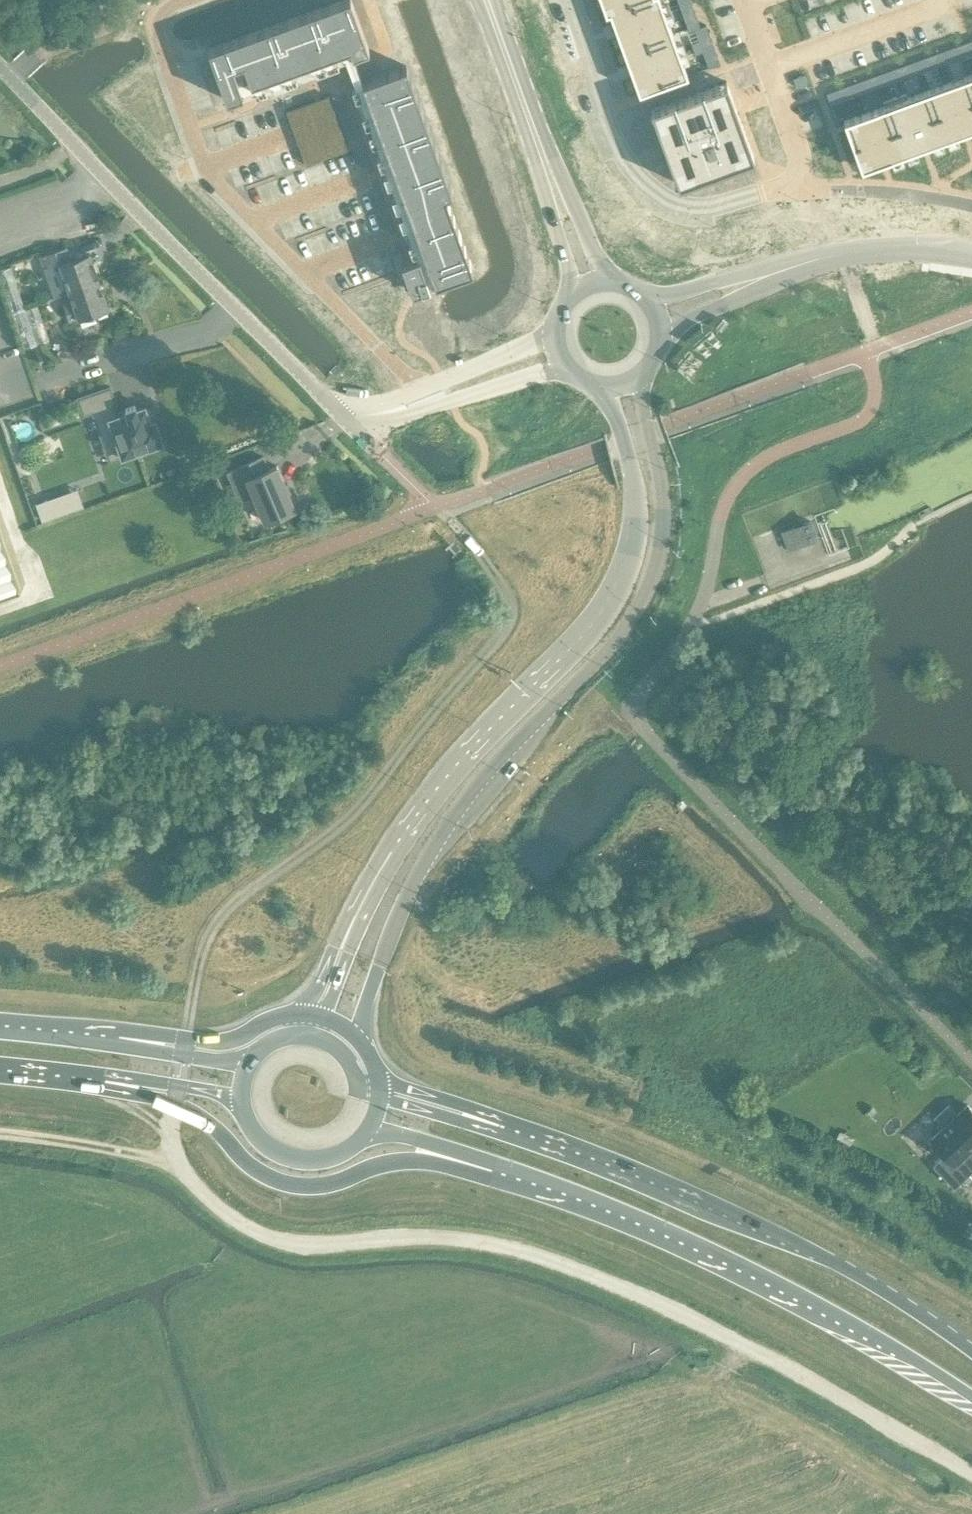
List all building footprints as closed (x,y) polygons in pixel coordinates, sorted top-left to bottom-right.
[(209,48),(227,99),(243,94),(233,65),(244,61),(252,82),(350,46),(353,54),(369,48),(351,0),(341,0),(209,48)] [(606,12),(610,10),(639,91),(662,82),(687,72),(661,0),(602,0),(606,12)] [(678,1),(681,9),(692,4),(691,0),(681,0),(678,1)] [(692,4),(681,9),(684,16),(695,12),(692,4)] [(695,12),(684,16),(686,24),(698,20),(695,12)] [(698,20),(686,24),(689,31),(695,29),(706,25),(706,24),(700,26),(698,20)] [(706,25),(695,29),(698,37),(709,32),(706,25)] [(709,32),(698,37),(698,39),(700,44),(712,40),(709,32)] [(698,39),(691,42),(693,48),(695,54),(703,51),(700,44),(698,39)] [(712,40),(700,44),(703,51),(703,52),(714,47),(712,40)] [(967,41),(960,44),(964,55),(971,52),(967,41)] [(960,44),(953,46),(957,58),(964,55),(960,44)] [(953,46),(945,49),(949,60),(957,58),(953,46)] [(714,47),(703,52),(706,59),(717,55),(714,47)] [(945,49),(938,52),(942,63),(949,60),(945,49)] [(938,52),(930,54),(934,66),(942,63),(938,52)] [(930,54),(923,57),(927,69),(934,66),(930,54)] [(717,55),(706,59),(708,65),(708,67),(720,62),(717,55)] [(923,57),(916,60),(920,71),(927,69),(923,57)] [(916,60),(908,62),(912,74),(920,71),(916,60)] [(908,62),(901,65),(905,77),(912,74),(908,62)] [(407,65),(363,81),(425,253),(419,255),(419,254),(418,255),(414,256),(402,261),(406,274),(412,289),(413,291),(473,269),(446,194),(452,192),(407,65)] [(901,65),(893,68),(897,79),(905,77),(901,65)] [(893,68),(886,71),(890,82),(897,79),(893,68)] [(886,71),(879,73),(883,85),(890,82),(886,71)] [(844,120),(862,168),(971,128),(971,73),(907,97),(906,92),(883,101),(885,105),(844,120)] [(879,73),(871,76),(875,87),(883,85),(879,73)] [(871,76),(864,79),(868,90),(875,87),(871,76)] [(864,79),(856,81),(860,93),(868,90),(864,79)] [(654,108),(651,109),(679,184),(754,156),(727,81),(653,108),(654,108)] [(856,81),(849,84),(853,95),(860,93),(856,81)] [(849,84),(841,87),(846,98),(853,95),(849,84)] [(841,87),(834,89),(838,101),(846,98),(841,87)] [(834,89),(826,92),(831,104),(838,101),(834,89)] [(50,274),(57,295),(69,290),(99,280),(89,253),(71,260),(66,246),(55,250),(41,256),(47,274),(50,274)] [(0,269),(0,275),(12,310),(24,306),(10,265),(0,269)] [(106,308),(108,307),(99,280),(69,290),(73,300),(64,303),(70,320),(97,311),(97,313),(107,310),(106,308)] [(25,347),(37,343),(24,306),(12,310),(25,347)] [(110,386),(78,397),(83,414),(95,410),(98,419),(96,420),(103,442),(116,437),(123,455),(144,448),(145,452),(159,447),(158,443),(163,442),(155,420),(150,421),(145,405),(137,408),(135,404),(125,408),(126,409),(117,412),(114,403),(116,402),(110,386)] [(264,456),(227,471),(239,501),(254,494),(265,520),(295,507),(277,465),(270,468),(269,469),(264,456)] [(217,477),(208,481),(211,488),(212,490),(221,486),(217,477)] [(78,488),(37,503),(43,519),(83,505),(78,488)] [(802,544),(817,538),(810,520),(794,526),(780,531),(788,550),(802,544)] [(20,589),(0,533),(0,596),(20,589)] [(931,1138),(946,1153),(934,1164),(954,1186),(971,1169),(971,1109),(968,1104),(957,1113),(948,1103),(938,1114),(935,1116),(944,1126),(931,1138)]
